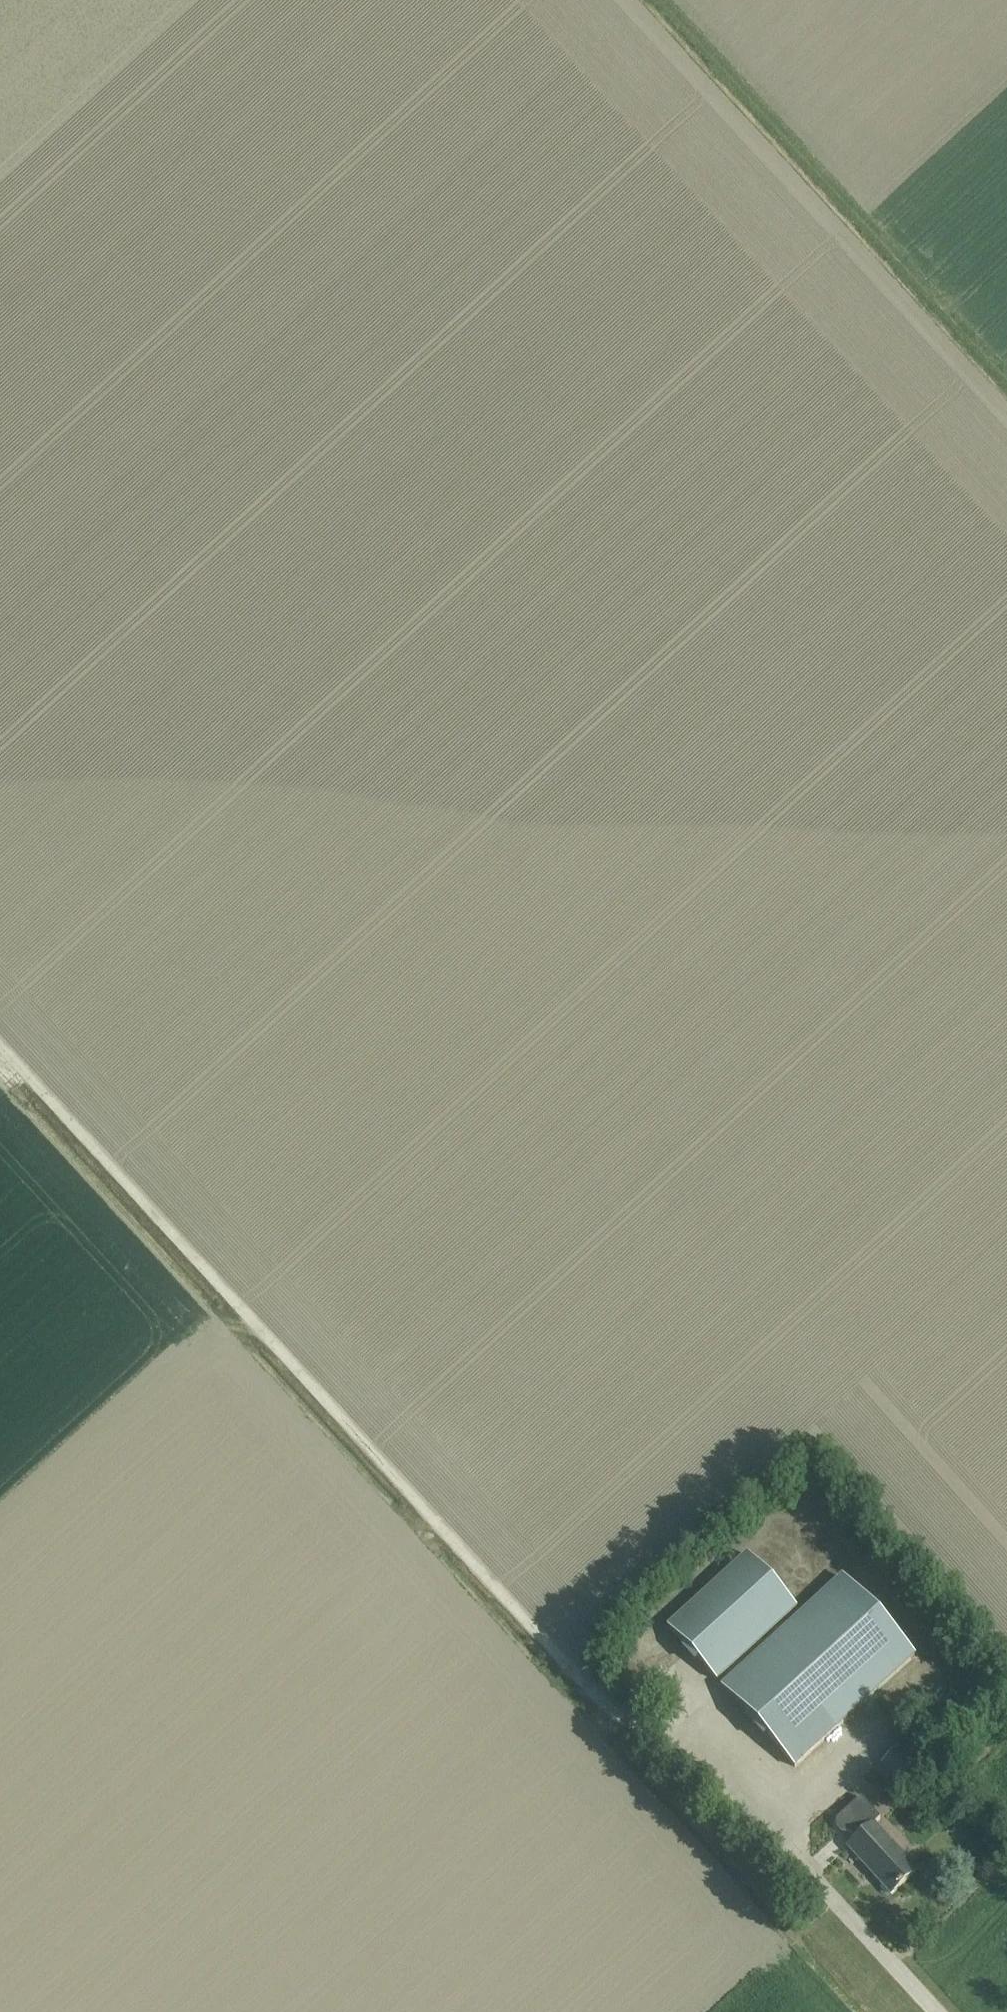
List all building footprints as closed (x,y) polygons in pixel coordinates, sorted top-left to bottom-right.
[(689,1651),(716,1681),(797,1608),(770,1579),(748,1554),(668,1628),(689,1651)] [(840,1576),(720,1686),(793,1765),(913,1656),(840,1576)] [(849,1827),(857,1836),(846,1846),(889,1894),(897,1887),(901,1884),(915,1870),(873,1823),(878,1818),(870,1808),(849,1827)]
